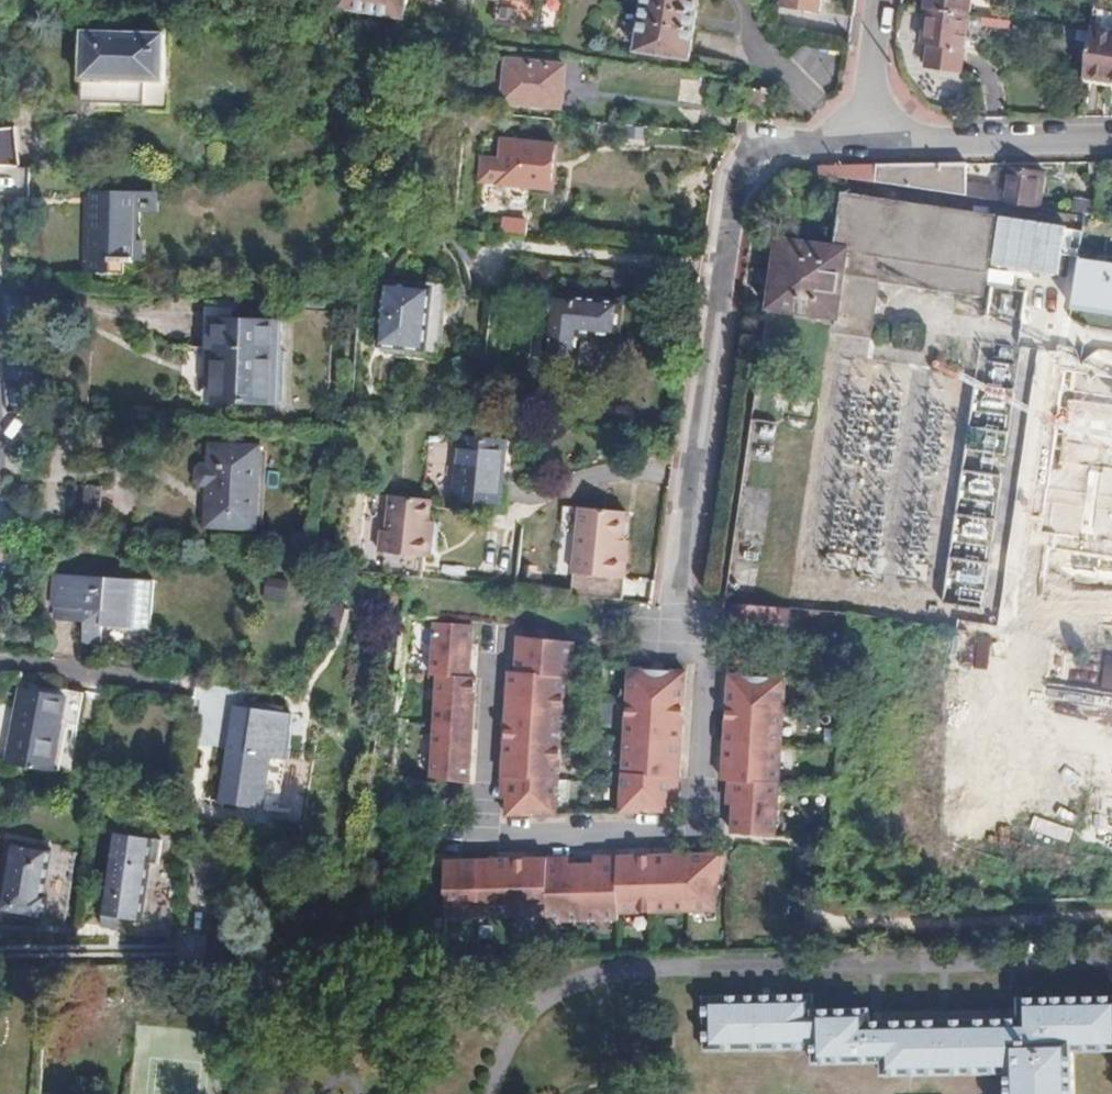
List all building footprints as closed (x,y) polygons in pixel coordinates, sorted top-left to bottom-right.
[(357,9),(422,19),(425,0),(359,0),(357,9)] [(539,0),(493,0),(491,22),(535,28),(539,0)] [(630,50),(686,58),(695,0),(640,0),(630,50)] [(783,6),(817,11),(818,0),(783,0),(783,6)] [(925,8),(966,13),(969,0),(926,0),(925,8)] [(966,13),(925,8),(919,44),(926,44),(922,67),(956,72),(966,13)] [(86,27),(83,98),(147,100),(148,77),(168,77),(168,29),(86,27)] [(1083,79),(1111,83),(1111,37),(1090,33),(1083,79)] [(509,61),(507,100),(566,106),(570,67),(509,61)] [(744,115),(760,118),(767,119),(771,92),(761,90),(760,94),(747,92),(744,115)] [(19,164),(19,126),(0,125),(0,164),(19,164)] [(508,138),(504,181),(548,186),(551,158),(559,159),(560,144),(508,138)] [(0,164),(0,194),(27,195),(28,165),(19,164),(0,164)] [(837,165),(838,178),(1033,207),(1039,171),(1006,166),(1005,173),(999,172),(996,189),(965,185),(967,164),(910,165),(837,165)] [(96,239),(96,259),(132,261),(135,191),(91,189),(90,239),(96,239)] [(869,342),(878,283),(983,300),(996,216),(841,192),(832,255),(844,256),(842,278),(835,322),(832,337),(869,342)] [(1069,213),(1085,215),(1094,216),(1095,204),(1071,201),(1069,213)] [(502,218),(499,233),(526,235),(528,220),(502,218)] [(832,255),(777,246),(766,310),(770,311),(830,321),(835,322),(842,278),(844,256),(832,255)] [(1073,310),(1079,311),(1079,307),(1111,311),(1111,263),(1081,258),(1073,310)] [(388,286),(382,346),(428,351),(434,290),(388,286)] [(1022,316),(1024,289),(991,287),(990,314),(1022,316)] [(556,293),(549,363),(579,366),(584,330),(622,332),(625,299),(556,293)] [(216,348),(214,399),(272,403),(276,350),(282,350),(285,321),(212,317),(211,348),(216,348)] [(977,359),(947,603),(985,607),(1015,364),(977,359)] [(469,438),(466,500),(505,502),(508,469),(512,469),(513,441),(469,438)] [(261,447),(211,441),(209,462),(202,462),(198,465),(198,474),(200,478),(207,480),(204,499),(253,502),(261,447)] [(60,476),(58,491),(94,493),(95,479),(60,476)] [(94,493),(58,491),(56,511),(92,516),(94,493)] [(380,571),(408,574),(419,575),(422,554),(427,555),(430,532),(425,531),(430,496),(389,492),(385,525),(379,524),(376,547),(383,548),(380,571)] [(253,502),(204,499),(200,522),(250,529),(253,502)] [(570,593),(622,599),(628,552),(621,551),(627,508),(581,503),(570,593)] [(50,569),(48,600),(146,612),(148,580),(50,569)] [(631,575),(625,594),(649,601),(655,583),(631,575)] [(146,612),(48,600),(48,603),(79,607),(76,637),(144,643),(146,612)] [(793,625),(793,612),(787,612),(778,610),(755,608),(740,606),(739,621),(793,625)] [(425,667),(421,767),(478,774),(481,666),(473,666),(476,615),(420,612),(418,666),(425,667)] [(538,620),(538,630),(547,631),(548,620),(538,620)] [(547,631),(538,630),(521,630),(519,666),(514,665),(510,770),(517,771),(516,793),(517,810),(566,811),(569,665),(576,664),(577,631),(547,631)] [(680,780),(687,780),(689,674),(632,673),(629,812),(679,813),(679,802),(680,780)] [(730,781),(736,781),(744,782),(743,806),(742,833),(786,835),(790,677),(734,676),(730,781)] [(28,684),(15,757),(59,765),(66,718),(83,720),(88,688),(73,684),(71,690),(28,684)] [(232,744),(224,795),(241,799),(243,790),(264,793),(271,750),(282,751),(287,723),(280,721),(281,706),(244,700),(237,744),(232,744)] [(517,771),(510,770),(509,793),(516,793),(517,771)] [(0,907),(0,908),(47,914),(52,891),(48,890),(54,844),(12,837),(0,907)] [(721,858),(616,856),(616,863),(592,862),(593,855),(569,854),(568,861),(546,861),(547,854),(443,852),(441,908),(543,910),(543,916),(623,919),(622,913),(719,915),(721,858)] [(112,853),(103,909),(143,915),(152,861),(112,853)] [(705,1047),(814,1045),(814,1058),(882,1057),(882,1070),(1009,1068),(1009,1093),(1076,1093),(1076,1045),(1111,1045),(1111,990),(1020,993),(1019,1014),(870,1017),(870,1005),(814,1006),(813,992),(704,994),(705,1047)]
